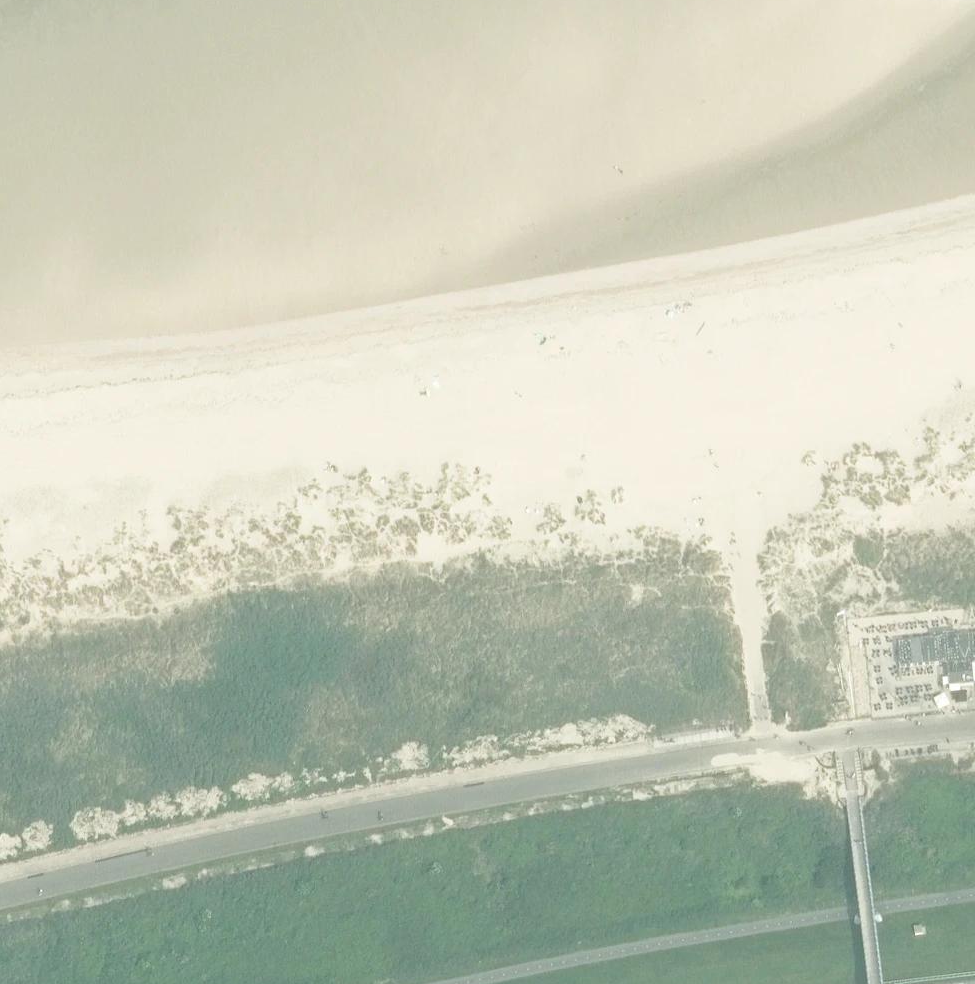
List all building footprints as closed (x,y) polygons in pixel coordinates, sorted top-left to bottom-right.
[(897,643),(899,669),(974,664),(974,638),(957,639),(956,633),(933,635),(934,641),(897,643)]
